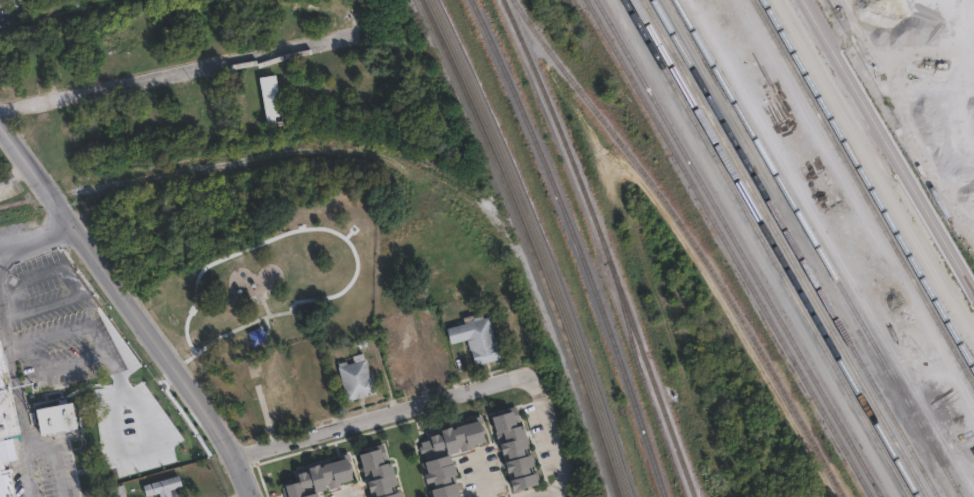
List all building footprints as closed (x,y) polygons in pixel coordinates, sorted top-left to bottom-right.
[(268,69),(268,72),(273,70),(281,117),(264,120),(256,71),(268,69)] [(219,93),(203,96),(205,108),(221,106),(219,93)] [(966,253),(973,253),(973,269),(966,269),(966,253)] [(478,308),(479,312),(480,312),(496,353),(471,362),(462,334),(448,339),(443,323),(460,317),(458,312),(468,309),(469,311),(478,308)] [(399,331),(412,326),(406,312),(394,317),(399,331)] [(266,340),(254,346),(247,333),(259,327),(266,340)] [(362,353),(366,369),(368,368),(373,386),(343,395),(334,361),(362,353)] [(15,436),(0,439),(0,363),(15,436)] [(74,421),(42,427),(38,405),(71,399),(74,421)] [(511,406),(514,421),(520,419),(536,466),(534,468),(537,479),(512,487),(489,411),(511,406)] [(468,444),(459,447),(453,423),(477,417),(483,436),(467,441),(468,444)] [(452,491),(453,496),(428,496),(425,487),(429,485),(426,477),(423,479),(418,458),(422,457),(415,435),(419,434),(418,430),(448,422),(456,447),(448,449),(454,472),(452,472),(457,489),(452,491)] [(388,457),(400,496),(370,496),(357,450),(378,444),(383,459),(388,457)] [(333,482),(326,484),(320,460),(343,453),(350,475),(333,479),(333,482)] [(315,488),(318,496),(284,496),(279,483),(297,478),(294,468),(305,465),(305,463),(317,460),(325,485),(315,488)] [(178,493),(179,496),(159,496),(157,493),(146,496),(143,485),(177,475),(181,486),(170,490),(171,495),(178,493)]
